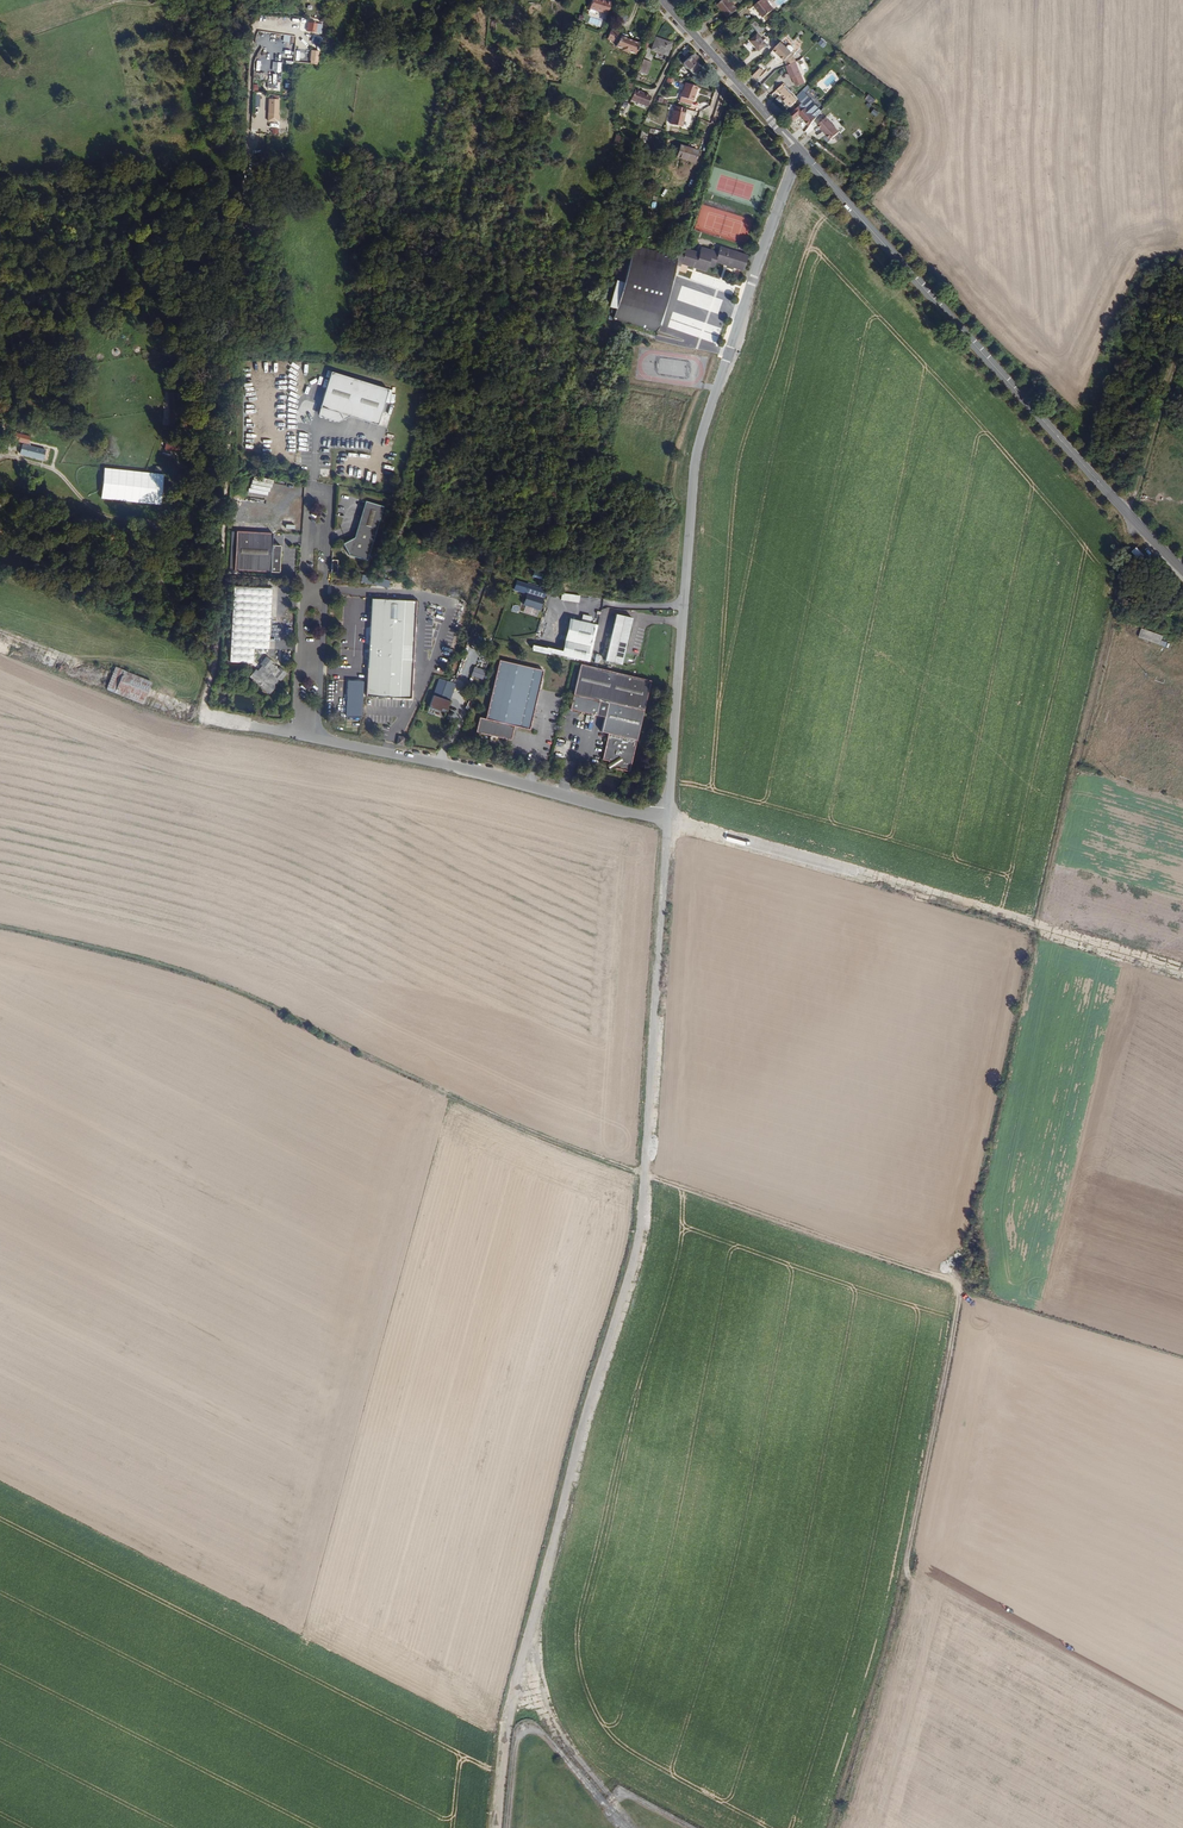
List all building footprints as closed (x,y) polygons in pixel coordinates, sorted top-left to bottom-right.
[(611,2),(606,0),(605,0),(605,1),(602,0),(592,0),(589,9),(606,15),(611,2)] [(731,0),(723,0),(718,5),(728,17),(738,9),(731,0)] [(767,0),(762,0),(754,6),(761,15),(763,17),(774,9),(767,0)] [(762,28),(756,21),(752,25),(758,32),(762,28)] [(321,34),(322,24),(307,22),(306,32),(321,34)] [(639,43),(626,38),(627,35),(621,33),(621,34),(611,29),(607,39),(617,43),(616,47),(634,55),(639,43)] [(763,41),(757,34),(750,41),(759,51),(767,44),(763,41)] [(667,56),(671,43),(655,37),(650,50),(667,56)] [(796,62),(793,55),(781,43),(773,50),(785,62),(786,66),(796,62)] [(695,63),(699,60),(693,53),(682,63),(693,75),(700,68),(695,63)] [(646,75),(650,62),(642,59),(637,72),(646,75)] [(805,83),(796,62),(786,66),(785,66),(791,79),(793,78),(796,87),(805,83)] [(755,77),(761,71),(757,67),(751,73),(755,77)] [(692,101),(697,87),(684,83),(680,97),(692,101)] [(798,100),(784,87),(786,86),(784,83),(775,92),(778,94),(779,93),(786,99),(784,101),(791,107),(798,100)] [(646,107),(650,96),(634,90),(630,100),(646,107)] [(872,104),(876,99),(869,94),(865,99),(872,104)] [(819,113),(820,112),(812,103),(805,108),(802,104),(789,115),(793,120),(800,114),(810,126),(814,121),(819,113)] [(681,127),(686,109),(674,107),(670,124),(681,127)] [(836,129),(827,117),(826,118),(824,116),(819,113),(814,121),(817,123),(818,124),(818,125),(828,136),(836,129)] [(644,143),(649,128),(642,126),(638,141),(644,143)] [(693,163),(697,151),(681,146),(677,157),(693,163)] [(628,271),(626,278),(625,282),(618,280),(617,283),(613,296),(610,306),(615,307),(617,308),(614,318),(658,331),(677,265),(680,258),(677,257),(635,245),(632,258),(628,271)] [(717,262),(720,252),(703,247),(701,252),(680,246),(677,257),(680,258),(677,265),(682,266),(683,263),(708,271),(709,266),(715,267),(717,262)] [(720,252),(717,262),(745,270),(749,255),(721,247),(720,252)] [(628,271),(632,258),(623,255),(619,269),(628,271)] [(626,278),(628,271),(619,269),(616,279),(618,280),(619,276),(626,278)] [(377,425),(388,389),(330,372),(319,407),(338,413),(342,420),(348,416),(377,425)] [(342,420),(338,413),(319,407),(317,416),(336,422),(342,420)] [(175,424),(176,411),(169,410),(168,423),(175,424)] [(104,469),(101,500),(161,505),(164,474),(104,469)] [(270,494),(283,496),(284,486),(276,485),(275,487),(264,486),(264,489),(270,490),(270,494)] [(366,561),(383,507),(367,501),(355,538),(342,544),(349,556),(366,561)] [(278,573),(280,551),(272,551),(273,546),(271,546),(272,533),(235,531),(233,570),(278,573)] [(1145,555),(1138,548),(1132,553),(1139,560),(1145,555)] [(267,648),(270,587),(232,585),(228,661),(251,662),(252,647),(267,648)] [(537,611),(541,599),(524,593),(520,605),(537,611)] [(561,594),(561,601),(579,602),(579,595),(561,594)] [(412,661),(415,602),(370,599),(365,688),(362,688),(362,682),(347,681),(344,716),(360,718),(361,691),(365,691),(365,696),(410,699),(412,668),(410,667),(412,661)] [(584,662),(595,620),(576,615),(574,621),(571,620),(562,656),(584,662)] [(621,665),(632,619),(616,615),(605,661),(621,665)] [(1138,638),(1160,645),(1163,636),(1141,629),(1138,638)] [(252,674),(271,690),(285,674),(266,657),(252,674)] [(528,730),(542,671),(499,660),(484,719),(478,718),(475,732),(510,741),(513,726),(528,730)] [(628,772),(650,682),(579,664),(569,709),(604,718),(600,732),(607,734),(602,760),(608,761),(607,765),(606,766),(608,770),(611,768),(628,772)] [(429,709),(446,713),(449,701),(432,697),(429,709)]
